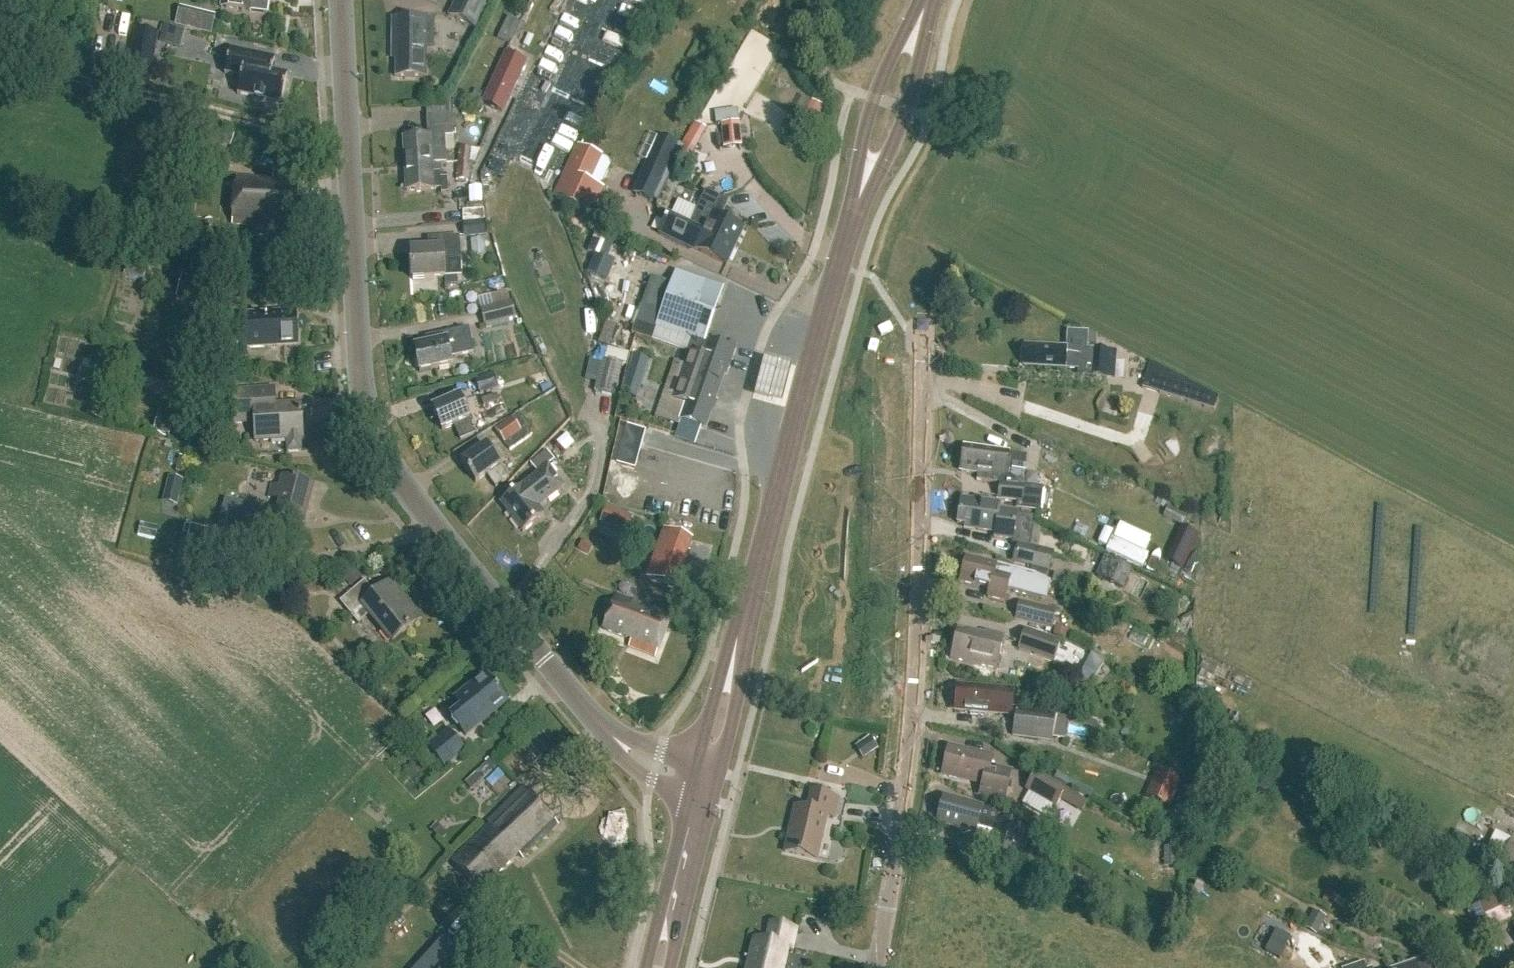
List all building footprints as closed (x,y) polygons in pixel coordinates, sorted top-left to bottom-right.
[(275,0),(227,0),(226,10),(245,13),(247,1),(275,5),(275,0)] [(491,0),(457,0),(448,17),(476,31),(491,0)] [(592,13),(599,0),(573,0),(572,2),(592,13)] [(517,36),(526,11),(516,7),(507,32),(517,36)] [(202,12),(197,31),(211,35),(216,15),(202,12)] [(583,31),(588,21),(570,12),(566,22),(583,31)] [(426,75),(427,19),(392,19),(392,51),(398,51),(398,75),(426,75)] [(157,47),(151,45),(153,33),(136,30),(130,63),(153,67),(157,47)] [(542,62),(535,83),(538,84),(533,97),(552,104),(575,40),(559,35),(549,64),(542,62)] [(608,39),(604,49),(623,57),(628,47),(608,39)] [(288,75),(273,72),(276,59),(231,49),(226,74),(242,78),(238,94),(253,97),(255,101),(264,103),(267,101),(282,104),(288,75)] [(505,53),(482,103),(501,111),(524,62),(505,53)] [(587,85),(609,93),(617,72),(596,63),(587,85)] [(812,103),(804,120),(816,126),(824,108),(812,103)] [(535,136),(545,117),(531,110),(521,129),(535,136)] [(405,166),(439,164),(446,164),(444,138),(453,138),(452,116),(427,117),(428,138),(403,139),(405,166)] [(739,122),(722,124),(724,149),(742,147),(739,122)] [(705,130),(694,124),(682,144),(693,150),(705,130)] [(576,177),(596,186),(602,184),(611,166),(608,160),(576,145),(553,196),(565,201),(576,177)] [(459,149),(457,164),(469,166),(470,150),(459,149)] [(658,206),(679,160),(663,153),(657,166),(648,162),(633,194),(658,206)] [(439,164),(405,166),(406,192),(441,190),(441,194),(447,194),(447,179),(440,180),(439,164)] [(467,181),(469,166),(457,164),(456,180),(467,181)] [(291,232),(297,184),(236,177),(231,226),(291,232)] [(688,226),(734,247),(742,230),(719,219),(727,202),(704,192),(688,226)] [(464,223),(484,222),(483,199),(463,200),(464,223)] [(734,247),(688,226),(667,216),(658,236),(688,250),(689,248),(726,265),(734,247)] [(465,238),(486,237),(485,223),(464,224),(465,238)] [(411,281),(444,279),(444,278),(461,277),(459,238),(435,239),(436,251),(410,252),(411,281)] [(609,279),(618,259),(610,256),(614,246),(595,238),(587,257),(592,259),(587,270),(609,279)] [(473,257),(486,257),(485,240),(472,241),(473,257)] [(288,258),(276,257),(275,269),(287,270),(288,258)] [(722,289),(674,273),(670,284),(661,281),(654,299),(663,303),(650,342),(686,354),(670,399),(686,404),(681,421),(704,429),(726,367),(729,368),(735,349),(711,340),(707,333),(722,289)] [(210,308),(216,283),(183,275),(177,299),(210,308)] [(484,326),(515,320),(511,304),(480,310),(484,326)] [(279,314),(279,311),(268,312),(268,314),(240,316),(240,323),(244,322),(246,350),(297,347),(295,313),(279,314)] [(419,374),(451,367),(449,359),(473,354),(468,329),(424,338),(426,346),(413,349),(419,374)] [(1089,377),(1091,352),(1085,352),(1026,348),(1026,352),(1023,354),(1023,361),(1025,364),(1025,368),(1045,369),(1045,374),(1064,375),(1065,370),(1078,371),(1077,378),(1089,378),(1089,377)] [(1089,377),(1106,378),(1107,353),(1091,352),(1089,377)] [(1107,353),(1107,362),(1115,363),(1116,353),(1107,353)] [(638,399),(650,360),(634,355),(622,394),(638,399)] [(792,364),(763,357),(753,396),(782,404),(792,364)] [(616,396),(623,365),(602,361),(595,392),(616,396)] [(1215,411),(1219,397),(1151,362),(1143,388),(1215,411)] [(479,396),(499,389),(493,373),(474,380),(479,396)] [(301,406),(276,407),(275,390),(232,393),(234,420),(253,419),(255,442),(286,441),(287,454),(301,453),(301,440),(303,440),(301,406)] [(474,433),(458,396),(431,408),(440,430),(453,425),(459,439),(474,433)] [(504,443),(521,431),(526,428),(517,415),(495,430),(504,443)] [(170,435),(174,420),(158,416),(155,431),(170,435)] [(184,439),(189,422),(179,419),(174,436),(184,439)] [(645,432),(626,426),(615,465),(634,470),(645,432)] [(521,431),(504,443),(510,452),(527,440),(521,431)] [(508,480),(485,446),(461,463),(474,484),(486,476),(495,488),(508,480)] [(1036,515),(1039,491),(1020,488),(1021,484),(1019,483),(1023,457),(962,448),(958,473),(975,476),(974,482),(996,486),(994,501),(1013,504),(1012,511),(1036,515)] [(522,533),(544,516),(538,508),(564,489),(548,468),(555,462),(548,452),(531,464),(538,474),(500,503),(522,533)] [(303,523),(313,484),(280,476),(275,494),(280,495),(275,515),(303,523)] [(164,498),(178,501),(183,481),(169,478),(164,498)] [(972,502),(960,501),(960,496),(959,496),(955,525),(977,528),(976,532),(994,535),(993,540),(1011,542),(1015,515),(997,512),(998,506),(986,505),(987,500),(972,498),(972,502)] [(254,526),(259,507),(224,499),(220,517),(254,526)] [(1186,518),(1168,509),(1164,518),(1181,527),(1186,518)] [(1015,515),(1011,542),(1010,545),(1017,546),(1017,545),(1028,548),(1033,518),(1015,515)] [(182,534),(187,535),(183,552),(206,558),(213,531),(190,525),(190,526),(184,525),(182,534)] [(1182,528),(1176,541),(1190,548),(1196,535),(1182,528)] [(647,578),(674,588),(687,552),(660,542),(647,578)] [(1049,573),(1054,555),(1028,548),(1017,545),(1017,546),(1012,564),(1049,573)] [(988,590),(986,598),(1003,602),(1006,592),(1046,602),(1050,585),(1034,577),(996,566),(965,559),(959,583),(988,590)] [(373,594),(362,582),(338,603),(358,626),(369,617),(390,643),(414,623),(398,604),(402,600),(387,582),(373,594)] [(655,657),(670,617),(615,597),(603,630),(631,641),(628,647),(655,657)] [(1053,630),(1057,611),(1020,602),(1016,621),(1053,630)] [(1059,642),(1023,630),(1017,650),(1053,661),(1059,642)] [(983,637),(957,631),(951,659),(995,670),(1002,638),(986,634),(983,637)] [(467,737),(506,704),(484,678),(456,701),(464,710),(452,720),(467,737)] [(986,717),(987,714),(1011,715),(1011,708),(1012,693),(988,691),(988,690),(956,687),(956,693),(953,693),(952,704),(955,704),(954,711),(970,713),(970,716),(986,717)] [(1051,743),(1055,713),(1016,709),(1012,738),(1051,743)] [(446,770),(466,753),(449,733),(429,750),(446,770)] [(869,738),(859,745),(867,757),(877,750),(869,738)] [(1005,800),(1010,779),(989,775),(992,761),(948,751),(942,775),(982,784),(980,795),(1005,800)] [(1090,802),(1036,772),(1025,791),(1057,808),(1061,801),(1083,813),(1090,802)] [(1157,773),(1145,798),(1169,809),(1181,784),(1157,773)] [(483,863),(496,877),(518,857),(522,861),(558,827),(522,789),(486,824),(490,827),(486,830),(500,845),(483,863)] [(834,819),(839,799),(811,793),(807,811),(795,809),(785,853),(816,861),(827,817),(834,819)] [(1015,861),(1024,830),(997,822),(999,815),(981,810),(982,808),(943,797),(936,824),(974,835),(973,839),(990,844),(988,849),(996,851),(995,855),(1015,861)] [(481,893),(496,877),(483,863),(500,845),(486,830),(452,863),(481,893)] [(1513,838),(1502,861),(1513,867),(1513,839),(1513,838)] [(1490,929),(1511,919),(1506,907),(1499,892),(1492,895),(1494,898),(1479,905),(1484,917),(1490,929)] [(1317,936),(1327,919),(1314,911),(1304,929),(1317,936)] [(798,932),(771,925),(767,944),(755,941),(749,967),(782,967),(786,950),(794,952),(798,932)] [(1279,960),(1290,939),(1276,931),(1265,953),(1279,960)] [(467,956),(455,945),(433,967),(456,967),(467,956)]
